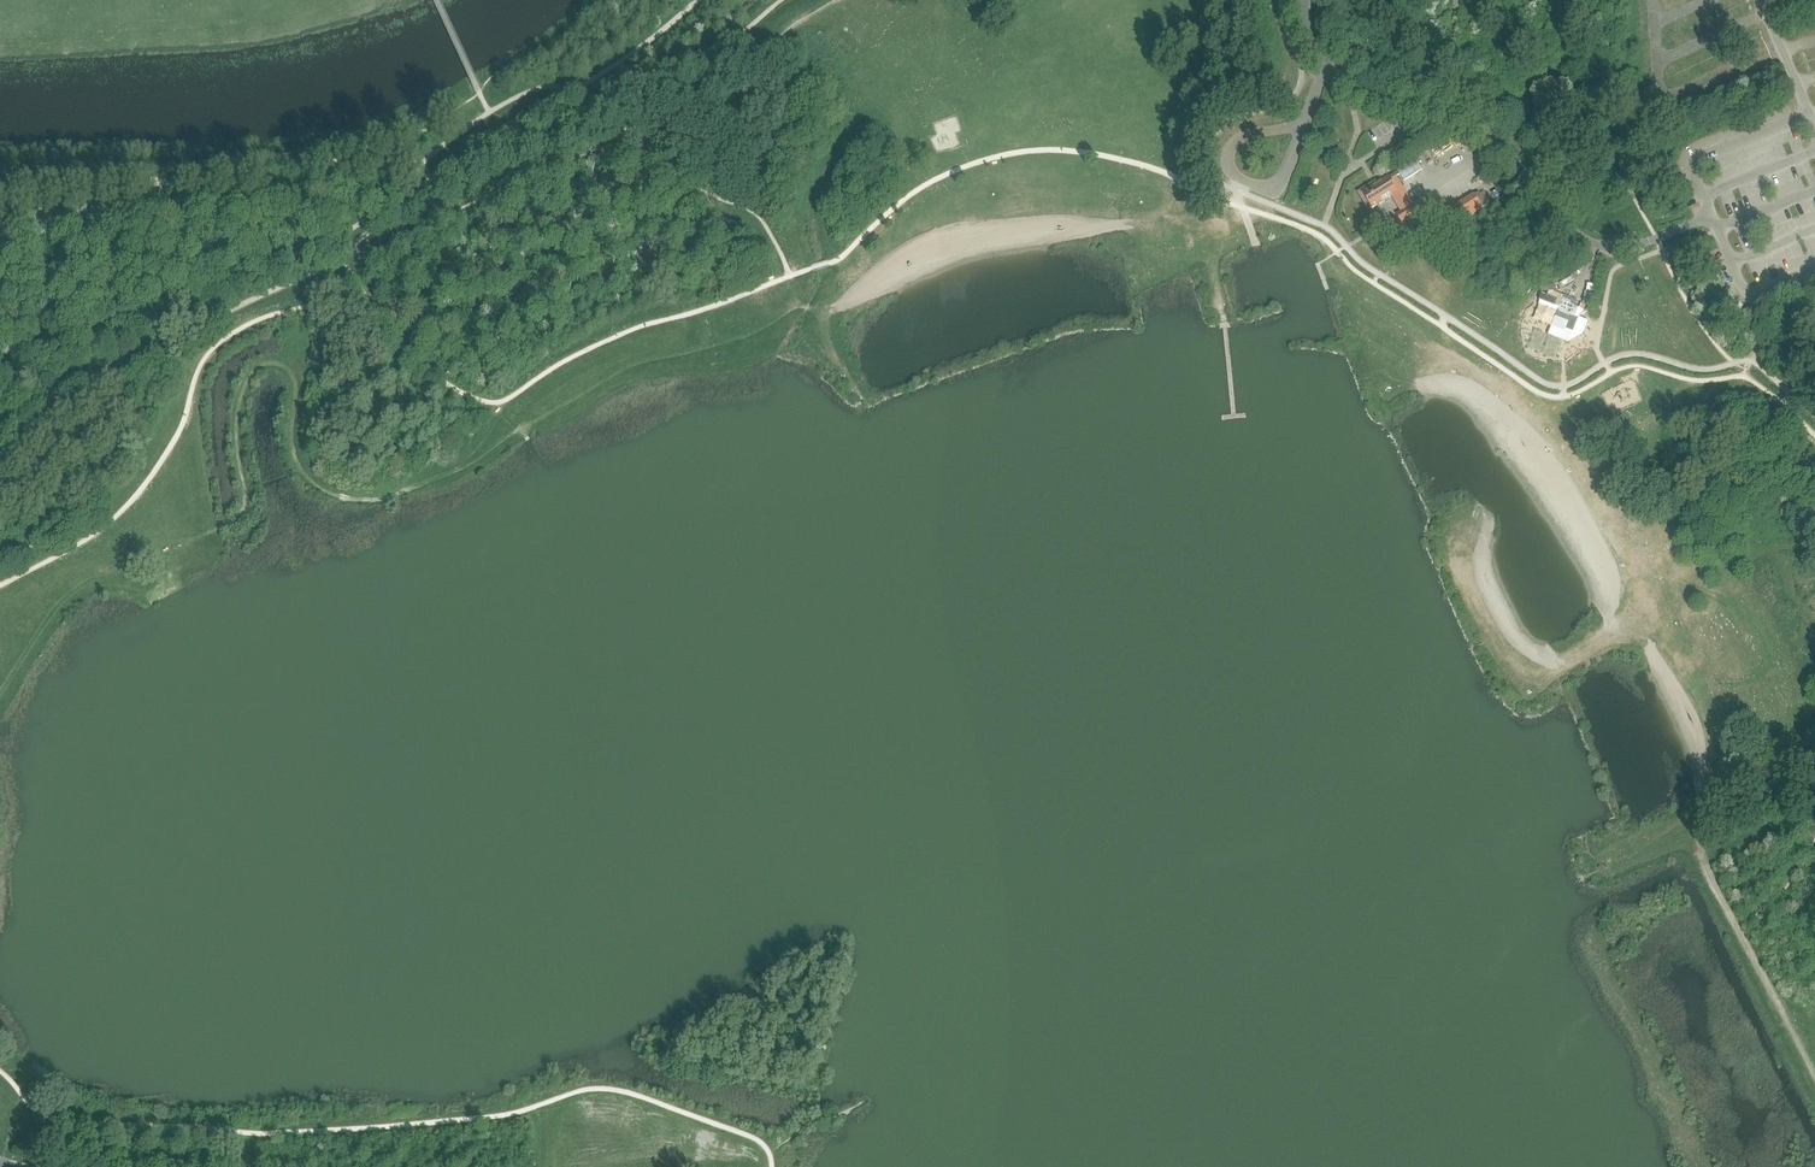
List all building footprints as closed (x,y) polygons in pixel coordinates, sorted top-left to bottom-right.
[(1404,181),(1423,169),(1416,158),(1397,169),(1404,181)] [(1413,203),(1394,174),(1388,178),(1387,176),(1361,193),(1372,210),(1391,197),(1400,211),(1395,214),(1401,224),(1424,210),(1417,200),(1413,203)] [(1482,207),(1474,195),(1445,213),(1454,227),(1483,209),(1482,207)] [(1555,285),(1540,287),(1541,293),(1556,291),(1555,285)] [(1541,293),(1538,301),(1558,308),(1561,302),(1561,300),(1541,293)] [(1558,308),(1552,324),(1574,333),(1582,311),(1574,308),(1574,307),(1561,302),(1558,308)] [(1567,331),(1554,325),(1550,333),(1564,339),(1567,331)]
